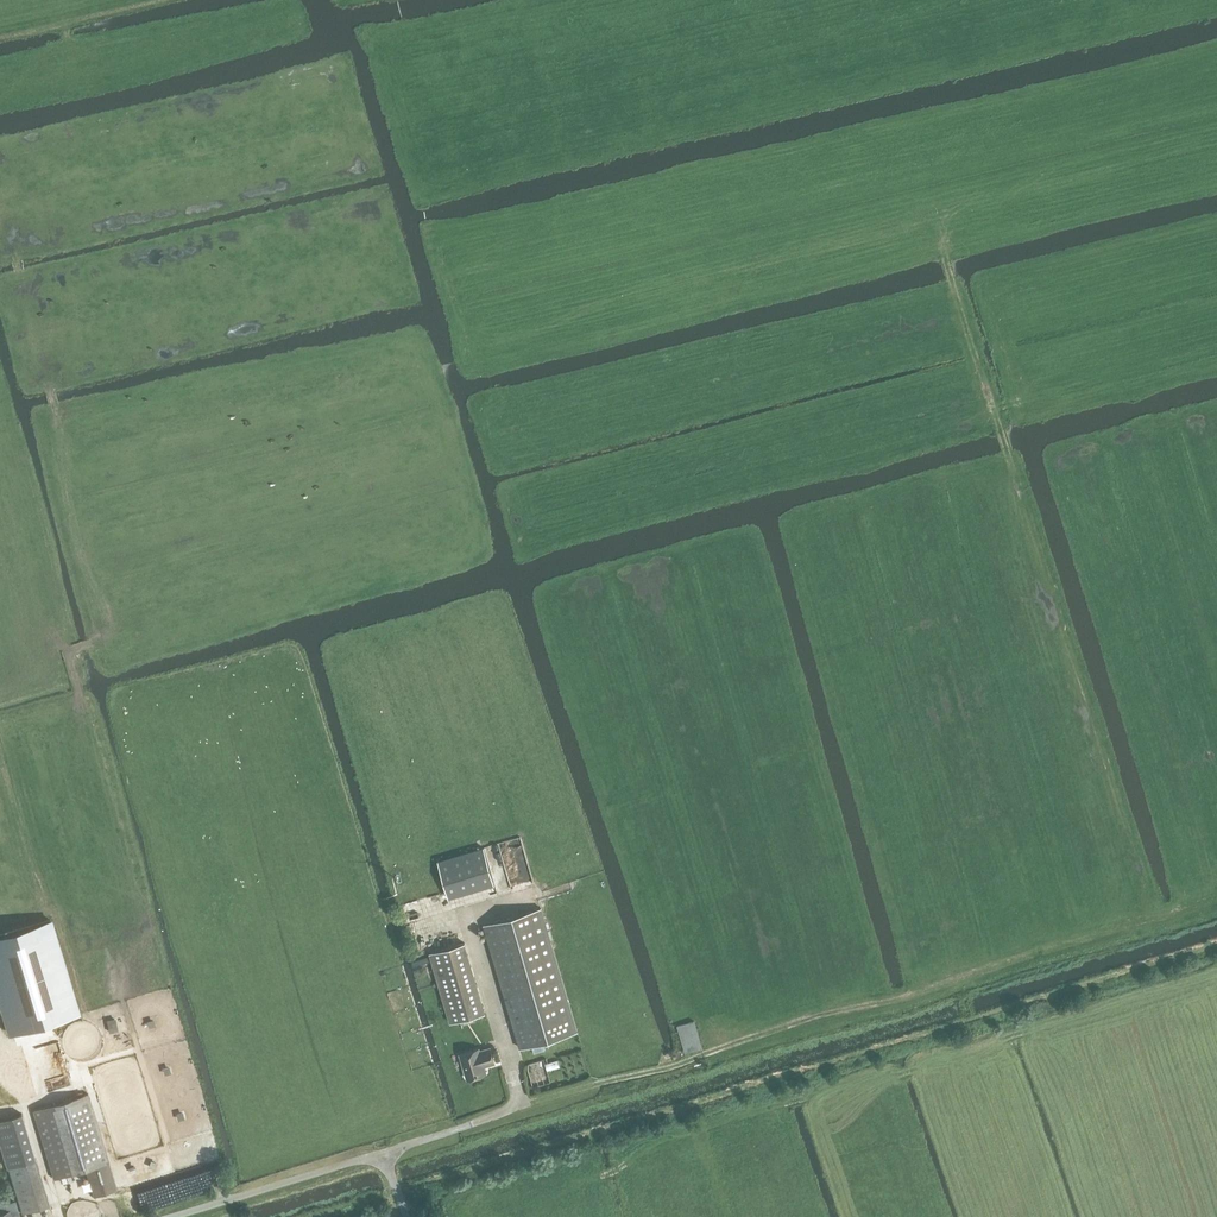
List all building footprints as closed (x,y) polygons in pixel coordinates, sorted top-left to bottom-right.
[(438,861),(447,891),(449,898),(495,884),(484,848),(484,847),(438,861)] [(578,1030),(541,907),(485,924),(521,1047),(578,1030)] [(0,934),(0,999),(10,1033),(79,1012),(51,919),(0,934)] [(486,1012),(465,942),(431,952),(432,956),(413,961),(414,965),(433,960),(451,1022),(486,1012)] [(543,1041),(532,1045),(534,1051),(545,1048),(543,1041)] [(479,1048),(461,1054),(468,1078),(487,1072),(484,1063),(489,1062),(489,1064),(495,1062),(491,1047),(480,1050),(479,1048)] [(112,1178),(107,1162),(109,1161),(88,1093),(33,1109),(54,1178),(86,1169),(94,1196),(117,1189),(114,1177),(112,1178)] [(36,1158),(22,1113),(0,1120),(0,1140),(8,1167),(36,1158)] [(22,1213),(50,1204),(36,1158),(8,1167),(18,1199),(22,1213)] [(18,1199),(9,1202),(11,1209),(0,1212),(0,1216),(19,1216),(23,1216),(22,1213),(18,1199)]
